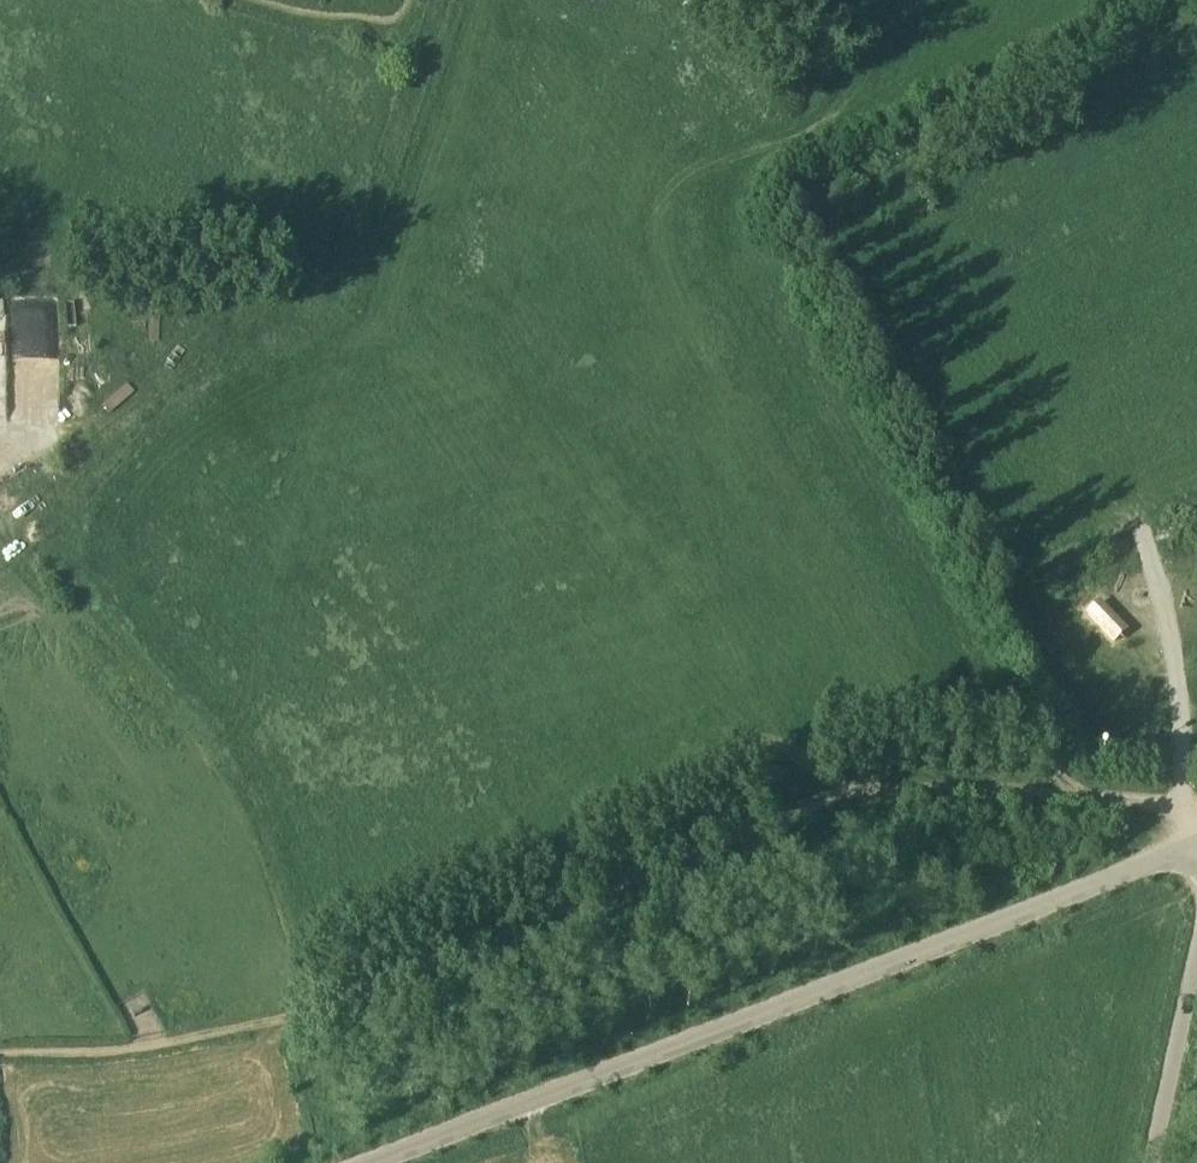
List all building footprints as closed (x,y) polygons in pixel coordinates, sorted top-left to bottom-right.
[(32,325),(33,291),(21,291),(20,325),(32,325)]
